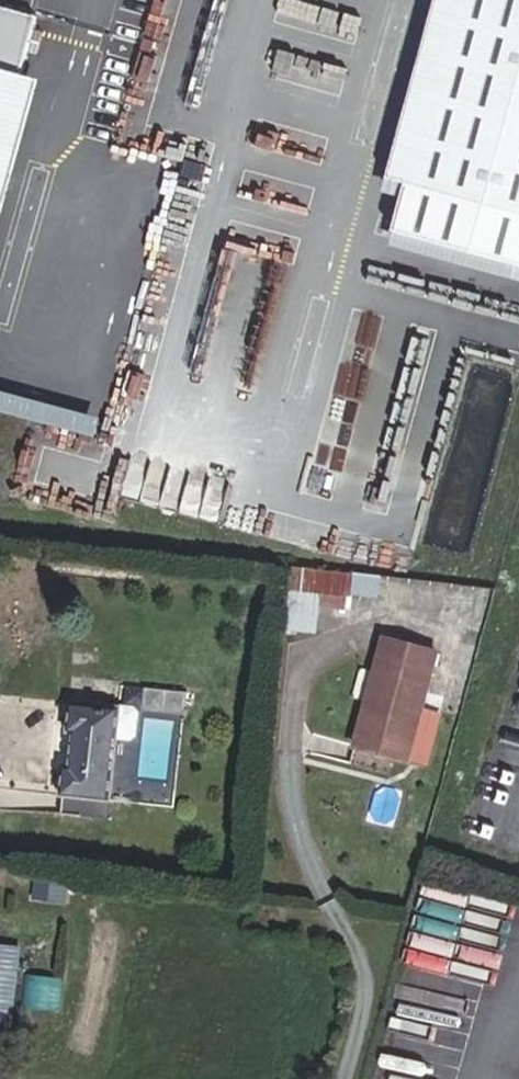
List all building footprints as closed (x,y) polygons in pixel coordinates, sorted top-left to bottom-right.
[(384,173),(404,179),(455,0),(434,0),(384,173)] [(404,179),(389,244),(518,284),(518,0),(455,0),(404,179)] [(20,70),(36,13),(0,4),(0,144),(20,70)] [(39,77),(20,70),(0,144),(0,219),(39,77)] [(95,415),(0,391),(0,412),(73,431),(67,455),(95,462),(100,441),(89,438),(95,415)] [(351,597),(353,573),(292,566),(289,590),(320,594),(347,597),(351,597)] [(377,600),(380,576),(353,573),(351,597),(377,600)] [(319,606),(320,594),(289,590),(285,629),(316,632),(319,606)] [(345,609),(347,597),(320,594),(319,606),(345,609)] [(407,761),(420,713),(437,651),(383,636),(353,746),(407,761)] [(184,716),(187,692),(144,688),(142,711),(184,716)] [(107,819),(116,738),(131,740),(136,736),(138,712),(134,707),(120,705),(119,707),(69,702),(66,732),(72,732),(68,766),(63,765),(59,797),(61,798),(60,814),(107,819)] [(426,766),(439,718),(420,713),(407,761),(426,766)] [(63,903),(66,880),(36,876),(33,899),(63,903)] [(20,947),(0,944),(0,1032),(10,1033),(20,947)] [(38,974),(35,1004),(65,1007),(68,977),(38,974)]
